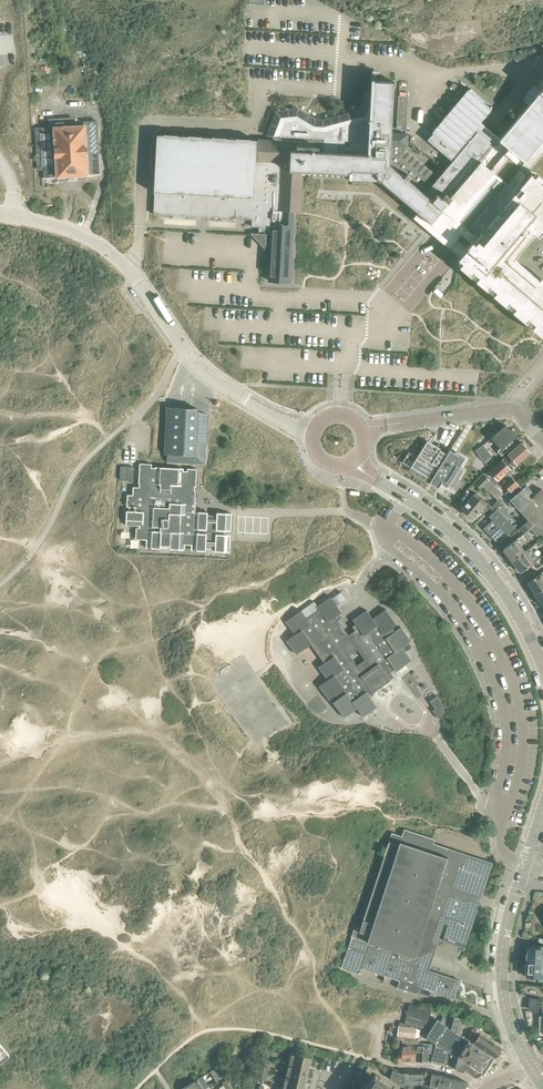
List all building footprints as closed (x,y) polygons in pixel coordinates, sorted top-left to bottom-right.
[(536,87),(524,101),(529,104),(499,139),(479,121),(483,116),(486,118),(491,113),(488,111),(492,106),(470,88),(427,140),(452,161),(434,183),(427,178),(431,173),(405,151),(405,145),(406,134),(391,133),(394,82),(379,81),(379,80),(371,80),(371,87),(370,118),(367,115),(331,124),(323,126),(313,125),(296,115),(281,117),(273,135),(275,141),(258,140),(258,142),(256,142),(256,140),(157,135),(153,214),(172,215),(172,218),(184,218),(184,215),(221,218),(221,220),(232,221),(232,218),(250,219),(252,219),(251,226),(258,227),(258,234),(271,234),(271,243),(270,243),(270,244),(271,244),(270,252),(270,253),(270,261),(269,261),(269,262),(270,262),(269,270),(269,271),(269,280),(289,281),(289,272),(290,272),(290,271),(289,271),(290,263),(290,262),(290,254),(291,254),(291,253),(290,253),(291,245),(291,244),(291,235),(292,235),(291,235),(292,212),(292,210),(299,210),(301,171),(349,174),(349,178),(368,179),(368,177),(376,177),(429,222),(430,223),(437,214),(452,226),(450,228),(448,232),(445,229),(444,229),(471,252),(462,262),(459,266),(465,272),(471,276),(474,272),(478,276),(475,280),(487,290),(490,286),(496,290),(492,294),(506,306),(510,302),(515,307),(512,311),(526,322),(529,318),(534,323),(531,327),(532,328),(540,335),(541,335),(542,337),(542,276),(542,275),(538,279),(513,258),(534,233),(538,236),(542,230),(542,184),(541,182),(542,181),(542,178),(537,173),(520,194),(516,190),(525,174),(542,153),(542,78),(536,87)] [(408,96),(398,95),(396,129),(406,129),(408,96)] [(50,123),(51,127),(35,128),(38,169),(43,169),(44,177),(58,176),(58,180),(69,180),(71,180),(74,179),(74,180),(76,179),(86,179),(86,175),(100,174),(96,121),(83,122),(83,125),(68,126),(67,117),(48,119),(48,123),(50,123)] [(204,464),(207,414),(197,411),(197,408),(193,408),(192,409),(178,408),(178,407),(176,407),(176,408),(169,408),(169,407),(167,407),(164,453),(167,453),(166,462),(204,464)] [(510,429),(506,425),(487,441),(491,445),(495,441),(501,448),(515,436),(514,435),(515,432),(512,429),(510,429)] [(431,479),(447,454),(440,449),(440,448),(427,440),(410,467),(431,479)] [(487,441),(482,445),(490,456),(496,452),(491,445),(487,441)] [(517,464),(521,460),(530,452),(526,448),(527,447),(523,443),(522,443),(521,442),(508,454),(512,458),(509,460),(514,466),(517,464)] [(490,456),(482,445),(475,451),(481,457),(484,455),(487,459),(490,456)] [(431,479),(429,482),(438,488),(440,483),(446,487),(448,485),(452,488),(463,470),(458,468),(465,457),(455,451),(454,452),(449,449),(447,454),(431,479)] [(401,462),(409,467),(416,455),(408,450),(401,462)] [(534,457),(530,452),(521,460),(525,465),(534,457)] [(510,469),(501,460),(488,471),(484,475),(488,480),(493,484),(497,481),(510,469)] [(230,531),(231,513),(216,513),(216,515),(207,515),(207,512),(192,511),(192,505),(194,505),(195,490),(194,490),(194,486),(195,486),(196,469),(187,468),(187,471),(183,471),(183,468),(155,467),(155,468),(151,468),(151,464),(139,463),(138,483),(143,483),(143,487),(133,487),(132,495),(127,494),(127,502),(125,502),(125,504),(126,504),(126,506),(129,507),(129,511),(126,510),(125,525),(139,526),(139,528),(136,528),(135,539),(146,539),(145,547),(160,548),(160,545),(169,546),(169,549),(205,551),(205,548),(215,548),(214,551),(229,552),(230,535),(222,534),(222,530),(230,531)] [(120,466),(119,480),(132,480),(133,467),(120,466)] [(484,475),(475,484),(480,489),(483,486),(485,488),(483,490),(485,492),(487,490),(497,499),(503,493),(493,484),(488,480),(484,475)] [(506,480),(502,484),(508,490),(505,494),(509,498),(521,487),(512,478),(508,482),(506,480)] [(526,485),(517,493),(526,503),(535,495),(526,485)] [(542,489),(535,495),(526,503),(517,493),(510,499),(510,500),(508,502),(513,509),(516,507),(527,520),(528,520),(534,524),(542,529),(542,490),(542,489)] [(475,492),(461,508),(472,518),(478,511),(482,514),(491,506),(484,500),(482,504),(478,501),(481,498),(475,492)] [(489,508),(492,512),(499,505),(496,502),(489,508)] [(496,524),(487,532),(495,541),(504,532),(507,535),(515,528),(496,508),(488,516),(496,524)] [(530,527),(534,524),(528,520),(520,528),(524,533),(529,528),(530,527)] [(534,524),(530,527),(529,528),(536,536),(542,530),(542,529),(534,524)] [(516,540),(503,550),(512,561),(524,551),(516,540)] [(512,561),(520,572),(539,558),(530,547),(524,551),(512,561)] [(527,581),(534,594),(542,588),(542,577),(541,573),(527,581)] [(534,594),(542,606),(542,605),(542,588),(534,594)] [(340,591),(331,598),(337,605),(346,599),(340,591)] [(301,610),(285,621),(295,634),(286,640),(296,654),(311,644),(324,662),(318,666),(327,679),(319,686),(329,699),(334,695),(337,699),(333,702),(344,717),(357,708),(363,716),(377,707),(366,692),(370,689),(372,693),(390,680),(386,674),(394,669),(396,671),(411,660),(402,647),(410,640),(400,627),(394,631),(392,627),(396,624),(385,609),(372,618),(366,610),(352,620),(358,628),(348,635),(335,616),(341,612),(330,596),(317,606),(313,601),(301,610)] [(437,696),(429,701),(435,708),(432,710),(438,718),(440,717),(445,713),(443,710),(446,708),(437,696)] [(351,936),(351,937),(348,946),(348,945),(341,967),(359,974),(361,968),(399,980),(397,988),(398,987),(416,993),(416,994),(419,987),(454,998),(452,997),(458,980),(460,981),(460,980),(426,969),(433,948),(435,949),(435,948),(443,923),(447,924),(442,940),(465,947),(478,906),(477,906),(478,902),(479,903),(492,862),(433,843),(434,839),(404,829),(401,836),(391,832),(360,928),(354,926),(351,936)] [(527,952),(526,953),(526,959),(527,961),(526,962),(542,963),(542,945),(538,945),(538,947),(528,947),(527,952)] [(526,962),(525,964),(525,970),(526,971),(525,976),(535,977),(535,980),(542,980),(542,963),(526,962)] [(430,1010),(409,1004),(406,1015),(427,1020),(430,1010)] [(468,1040),(460,1035),(451,1029),(454,1017),(454,1016),(455,1013),(443,1010),(441,1022),(437,1019),(425,1037),(435,1043),(431,1062),(453,1067),(462,1071),(463,1069),(475,1077),(481,1074),(480,1071),(481,1069),(480,1069),(487,1058),(492,1061),(494,1058),(468,1040)] [(425,1028),(427,1020),(406,1015),(404,1023),(415,1026),(425,1028)] [(451,1029),(460,1035),(461,1032),(464,1018),(454,1016),(454,1017),(451,1029)] [(398,1026),(397,1039),(402,1040),(402,1039),(414,1039),(415,1028),(398,1026)] [(505,1050),(475,1030),(468,1040),(494,1058),(498,1060),(495,1057),(500,1048),(504,1051),(505,1050)] [(414,1039),(402,1039),(402,1040),(402,1044),(402,1052),(398,1052),(398,1062),(415,1061),(415,1060),(416,1060),(417,1043),(418,1043),(419,1038),(414,1039)] [(416,1060),(416,1061),(427,1061),(427,1053),(431,1053),(432,1043),(418,1043),(417,1043),(416,1060)] [(9,1055),(0,1044),(0,1062),(9,1055)] [(290,1052),(287,1064),(307,1069),(310,1057),(290,1052)] [(287,1064),(284,1076),(305,1081),(307,1069),(287,1064)] [(216,1067),(221,1075),(225,1072),(220,1065),(216,1067)] [(403,1083),(422,1083),(423,1083),(427,1085),(429,1086),(431,1073),(422,1072),(403,1072),(391,1067),(388,1078),(401,1085),(403,1083)] [(429,1086),(438,1088),(464,1088),(468,1083),(466,1081),(441,1075),(431,1073),(429,1086)] [(180,1088),(204,1088),(205,1088),(208,1086),(202,1076),(180,1088)] [(284,1076),(281,1088),(287,1088),(303,1088),(305,1081),(284,1076)] [(379,1079),(374,1076),(365,1088),(393,1088),(379,1079)] [(226,1088),(230,1087),(225,1080),(221,1082),(226,1088)]
